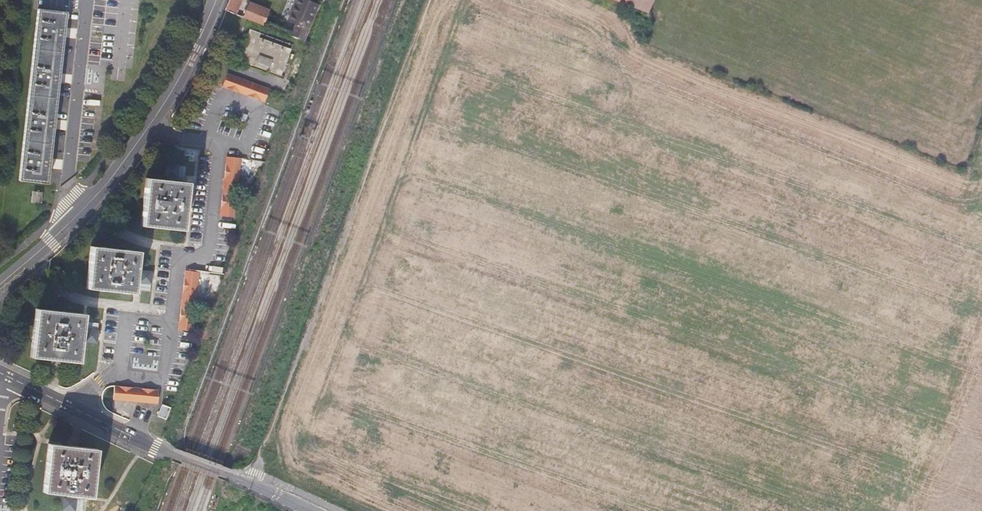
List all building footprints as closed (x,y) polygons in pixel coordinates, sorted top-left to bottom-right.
[(220,11),(220,13),(260,29),(270,4),(259,0),(225,0),(220,11)] [(635,8),(639,0),(613,0),(635,8)] [(635,8),(648,13),(653,0),(639,0),(635,8)] [(31,12),(13,180),(40,183),(58,15),(31,12)] [(236,63),(278,79),(288,52),(247,36),(236,63)] [(272,90),(230,74),(225,87),(267,103),(272,90)] [(234,218),(242,159),(228,157),(220,217),(234,218)] [(175,178),(176,165),(164,164),(163,177),(165,177),(175,178)] [(164,183),(143,181),(139,229),(180,232),(185,184),(177,184),(164,183)] [(26,191),(25,201),(34,203),(36,192),(26,191)] [(144,296),(144,287),(145,275),(147,255),(101,251),(98,292),(144,296)] [(191,330),(201,271),(187,269),(182,295),(181,303),(177,328),(191,330)] [(153,275),(145,275),(144,287),(152,288),(153,275)] [(87,365),(89,342),(91,327),(91,317),(42,313),(38,360),(87,365)] [(99,328),(91,327),(89,342),(97,343),(99,328)] [(116,385),(113,398),(158,406),(160,392),(116,385)] [(163,405),(162,408),(158,417),(167,420),(171,408),(163,405)] [(51,444),(45,492),(93,497),(98,450),(51,444)]
